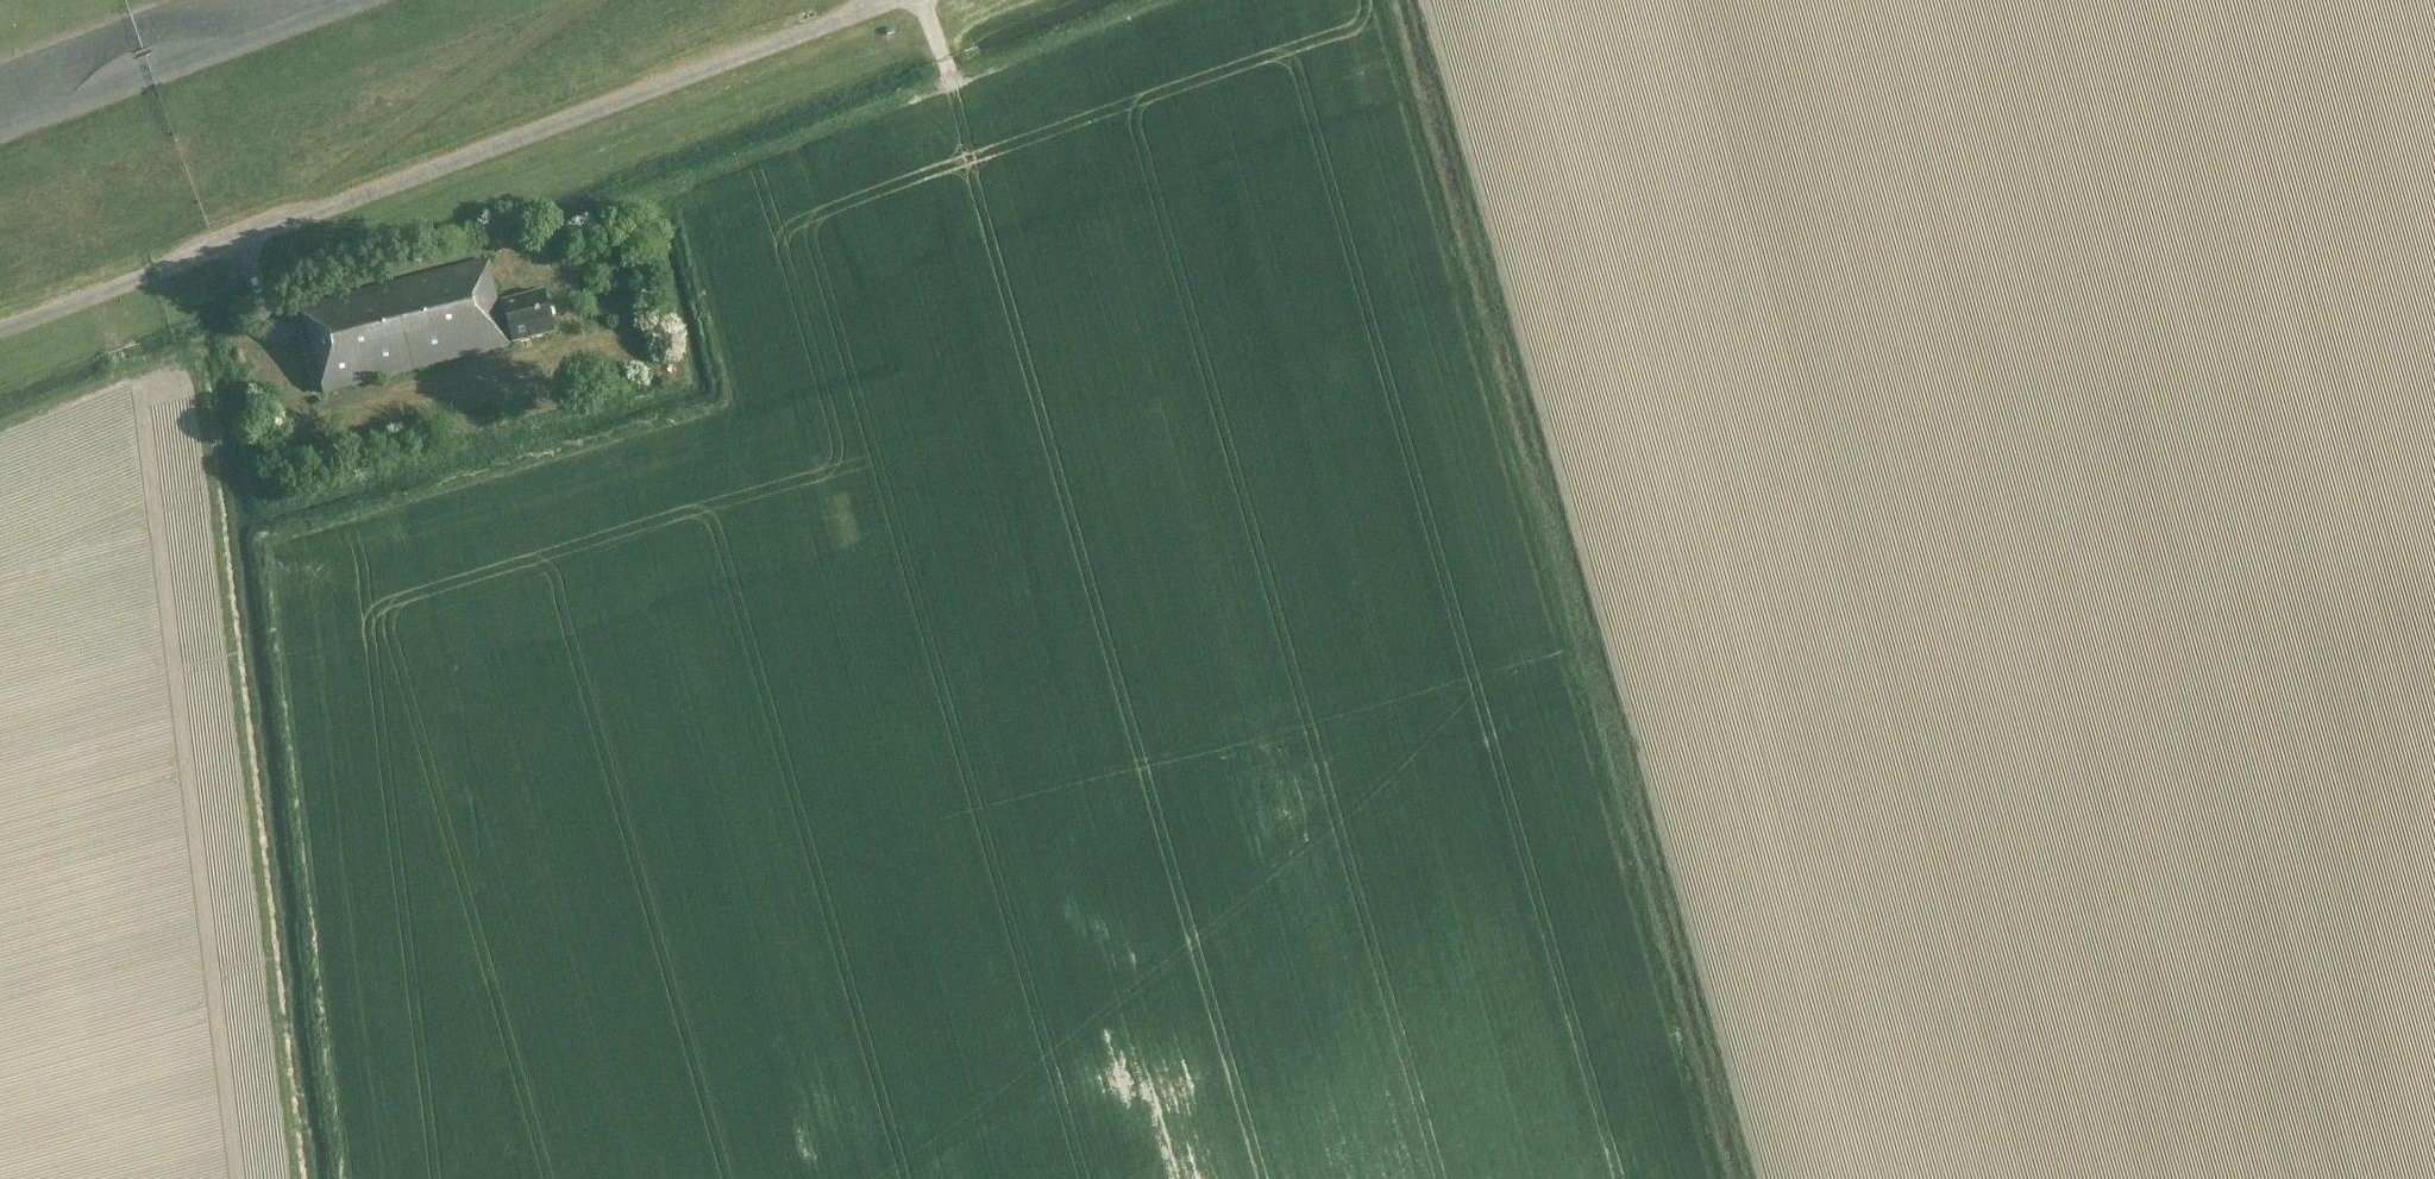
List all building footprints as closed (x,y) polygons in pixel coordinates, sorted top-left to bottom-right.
[(498,303),(487,261),(302,308),(324,392),(509,344),(502,317),(506,316),(513,343),(554,332),(543,291),(498,303)]
